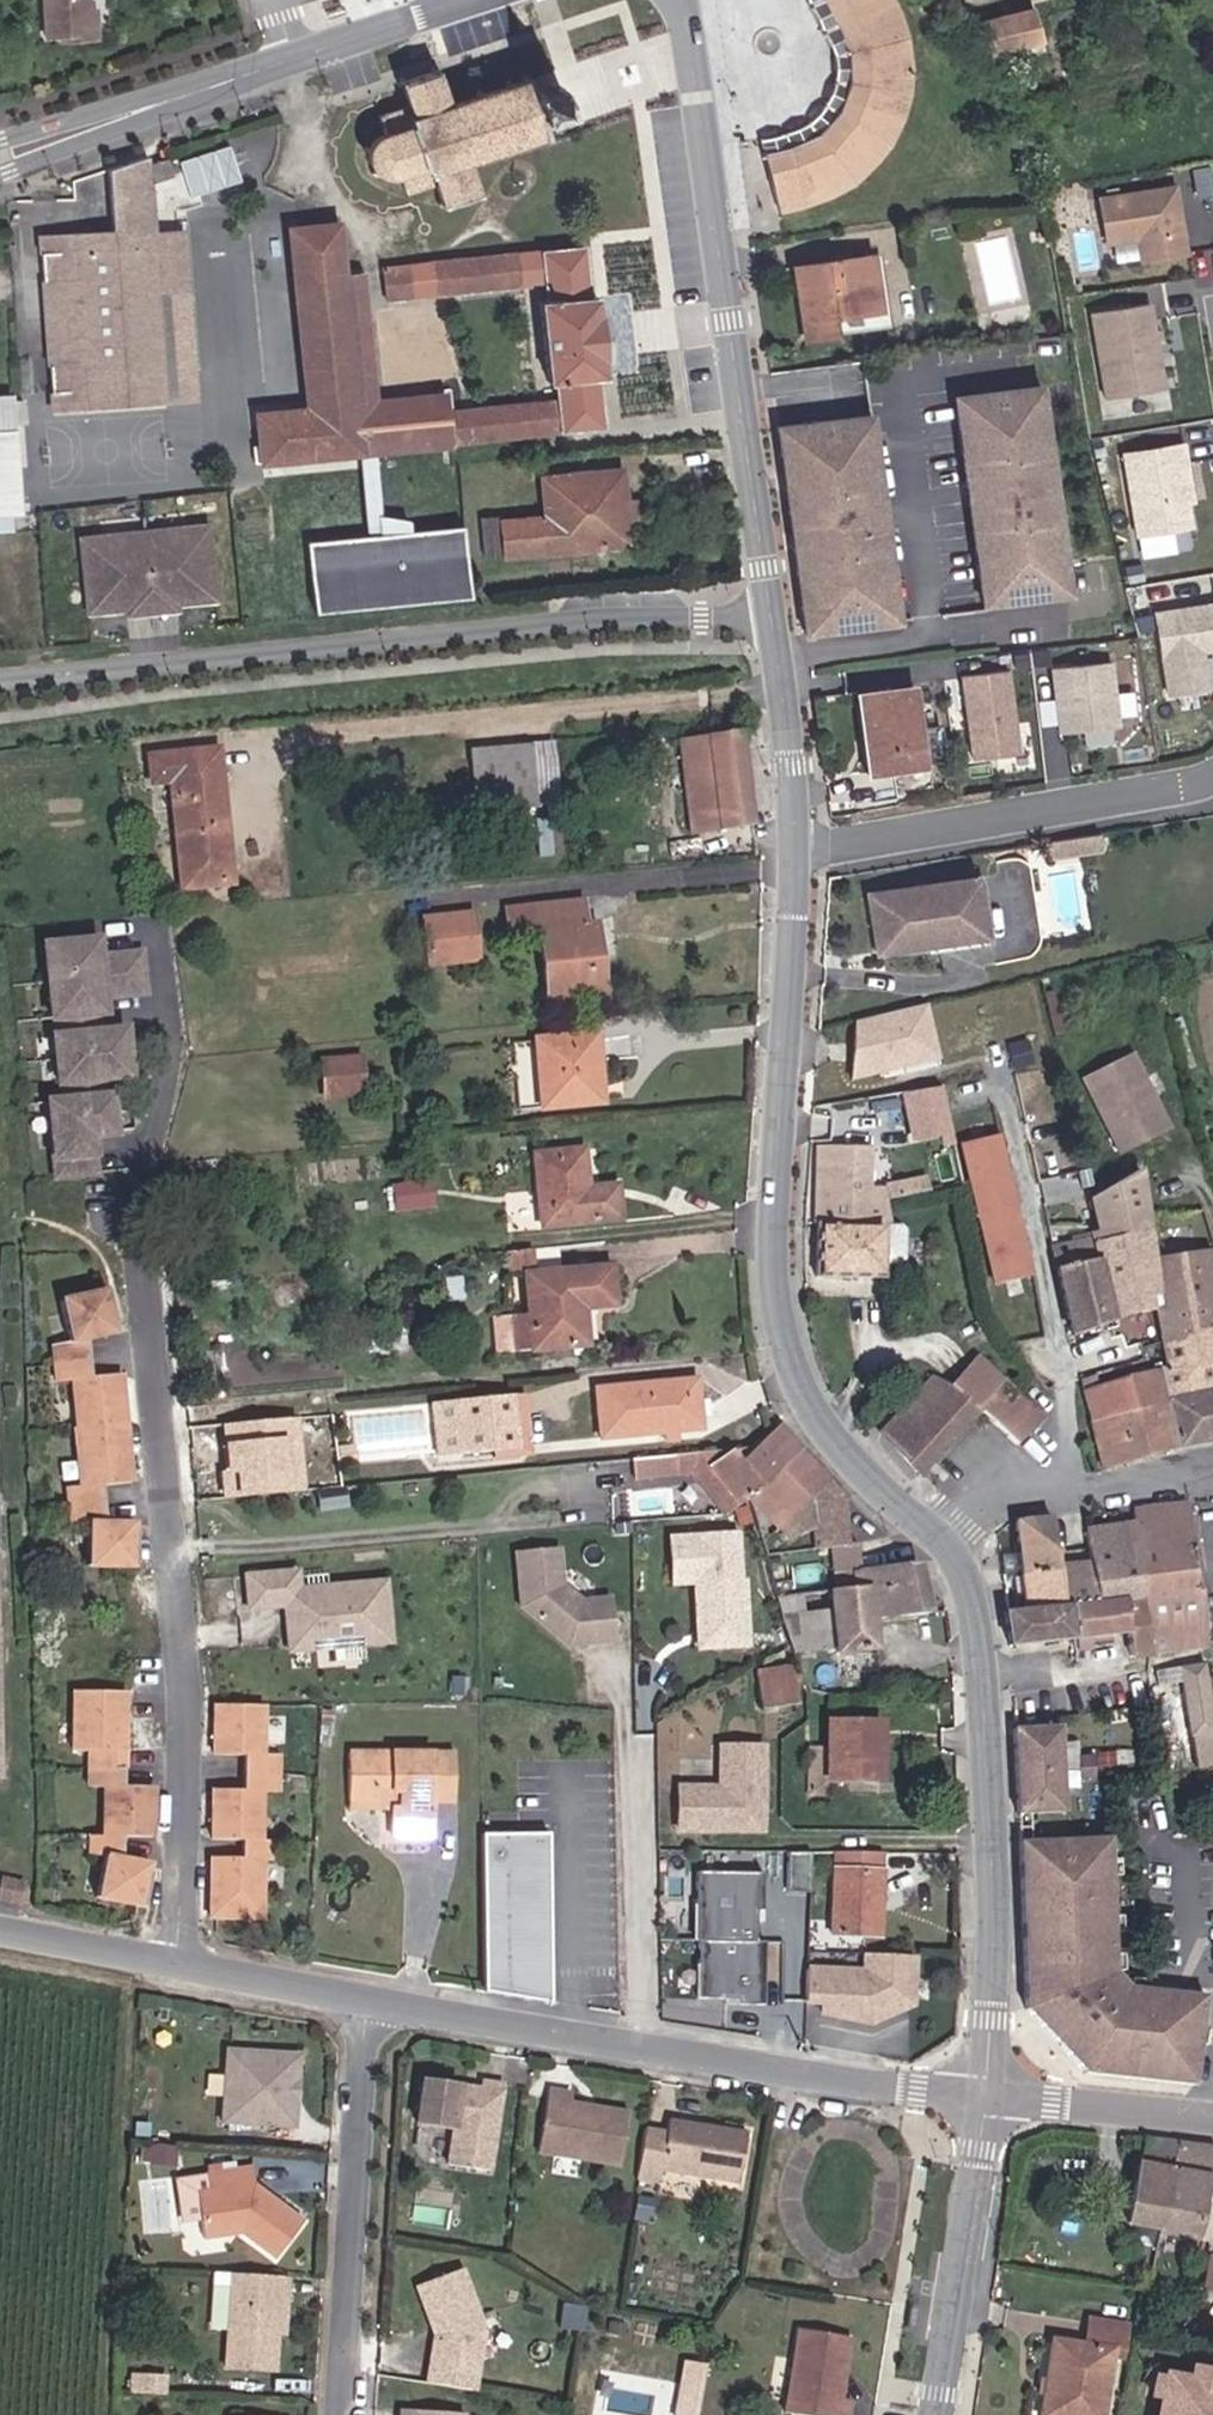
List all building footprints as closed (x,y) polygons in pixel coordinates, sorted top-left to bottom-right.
[(48,38),(98,37),(96,0),(46,0),(48,38)] [(754,148),(775,205),(936,146),(882,0),(818,0),(859,109),(754,148)] [(1034,7),(983,19),(992,57),(1047,44),(1034,7)] [(473,167),(554,137),(548,121),(570,112),(560,84),(539,91),(533,73),(452,101),(440,70),(405,82),(412,104),(384,115),(390,125),(382,134),(376,141),(373,145),(373,159),(376,164),(381,173),(385,178),(392,181),(406,185),(411,195),(434,186),(445,212),(484,199),(473,167)] [(42,236),(53,409),(201,404),(190,233),(160,232),(161,204),(243,185),(231,148),(153,170),(150,158),(113,171),(114,231),(42,236)] [(1175,182),(1091,195),(1099,246),(1143,240),(1147,261),(1186,255),(1175,182)] [(383,399),(368,270),(350,270),(345,219),(292,226),(306,406),(260,411),(266,465),(458,446),(453,408),(451,390),(383,399)] [(587,245),(540,248),(545,285),(547,299),(542,299),(550,382),(557,383),(558,398),(562,433),(609,428),(602,378),(609,377),(607,361),(611,360),(605,309),(601,309),(599,293),(592,294),(587,245)] [(545,285),(540,248),(436,261),(439,299),(545,285)] [(876,253),(792,265),(806,343),(845,338),(841,316),(885,310),(876,253)] [(386,268),(388,302),(439,299),(436,261),(386,268)] [(1155,303),(1090,312),(1101,401),(1167,392),(1155,303)] [(1043,385),(952,398),(982,611),(1072,599),(1043,385)] [(16,393),(0,394),(0,532),(25,531),(16,393)] [(558,398),(453,408),(458,446),(562,433),(558,398)] [(875,412),(776,425),(805,635),(904,621),(875,412)] [(1122,457),(1138,541),(1195,530),(1179,446),(1122,457)] [(625,466),(544,474),(549,514),(501,517),(505,561),(634,546),(625,466)] [(213,524),(81,535),(85,615),(125,611),(126,618),(179,616),(179,607),(220,605),(213,524)] [(466,529),(311,545),(318,617),(473,600),(466,529)] [(1162,692),(1211,683),(1205,654),(1212,652),(1212,603),(1148,615),(1162,692)] [(1120,662),(1050,668),(1056,732),(1125,725),(1120,662)] [(1015,670),(963,675),(971,760),(1024,754),(1015,670)] [(919,684),(861,691),(872,775),(932,767),(919,684)] [(743,732),(680,739),(691,834),(756,828),(743,732)] [(473,804),(557,803),(556,741),(472,743),(473,804)] [(222,749),(150,755),(153,788),(170,786),(183,893),(240,890),(222,749)] [(981,875),(866,891),(880,956),(991,941),(981,875)] [(586,899),(507,905),(511,934),(538,935),(548,1003),(610,997),(602,922),(590,922),(586,899)] [(476,911),(423,916),(428,968),(482,961),(476,911)] [(105,938),(46,945),(59,1098),(46,1099),(57,1181),(102,1177),(100,1143),(123,1138),(114,1083),(137,1085),(133,1027),(118,1026),(114,1004),(155,999),(147,948),(108,953),(105,938)] [(931,1005),(846,1014),(852,1073),(937,1065),(931,1005)] [(602,1032),(537,1037),(542,1113),(609,1107),(602,1032)] [(1134,1047),(1081,1072),(1118,1153),(1171,1128),(1134,1047)] [(362,1053),(320,1052),(320,1096),(361,1096),(362,1053)] [(944,1090),(905,1096),(916,1149),(955,1140),(944,1090)] [(590,1146),(534,1149),(542,1228),(628,1223),(624,1182),(595,1183),(590,1146)] [(874,1147),(824,1148),(822,1222),(892,1221),(890,1199),(872,1198),(874,1147)] [(1057,1270),(1072,1338),(1157,1311),(1168,1367),(1162,1369),(1180,1449),(1212,1442),(1212,1251),(1160,1260),(1147,1169),(1090,1202),(1100,1261),(1057,1270)] [(1019,1204),(978,1215),(996,1289),(1039,1280),(1019,1204)] [(883,1229),(824,1229),(819,1273),(883,1279),(883,1229)] [(621,1309),(615,1264),(539,1270),(536,1251),(508,1253),(510,1276),(527,1274),(530,1316),(515,1316),(517,1357),(594,1351),(587,1312),(621,1309)] [(72,1522),(91,1524),(90,1571),(138,1571),(138,1523),(111,1523),(107,1487),(137,1486),(127,1373),(94,1376),(91,1341),(120,1335),(111,1288),(65,1300),(74,1343),(61,1346),(79,1427),(82,1486),(69,1488),(72,1522)] [(953,1386),(933,1375),(883,1432),(928,1475),(984,1415),(1020,1446),(1050,1415),(981,1353),(953,1386)] [(1162,1369),(1085,1388),(1106,1472),(1180,1449),(1162,1369)] [(701,1378),(594,1385),(601,1441),(707,1432),(701,1378)] [(528,1395),(433,1402),(441,1455),(535,1450),(528,1395)] [(300,1418),(225,1424),(232,1494),(306,1487),(300,1418)] [(834,1476),(784,1425),(746,1458),(738,1450),(637,1458),(641,1478),(700,1475),(729,1510),(752,1501),(779,1530),(834,1476)] [(1140,1521),(1090,1526),(1100,1602),(1079,1608),(1082,1642),(1131,1636),(1137,1657),(1212,1646),(1191,1502),(1138,1509),(1140,1521)] [(1058,1517),(1019,1520),(1030,1609),(1007,1612),(1013,1645),(1078,1640),(1072,1606),(1058,1517)] [(752,1648),(744,1535),(668,1540),(671,1588),(695,1586),(700,1652),(752,1648)] [(562,1552),(516,1555),(520,1612),(575,1651),(620,1644),(614,1600),(585,1602),(570,1589),(562,1552)] [(936,1612),(924,1562),(864,1565),(855,1572),(858,1589),(872,1587),(880,1621),(936,1612)] [(285,1609),(289,1654),(396,1645),(390,1580),(306,1587),(304,1570),(247,1575),(250,1612),(285,1609)] [(858,1589),(829,1595),(842,1653),(887,1652),(880,1621),(872,1587),(858,1589)] [(788,1594),(789,1649),(822,1649),(822,1594),(788,1594)] [(1175,1664),(1196,1768),(1212,1764),(1212,1698),(1205,1658),(1175,1664)] [(795,1663),(757,1669),(764,1710),(803,1702),(795,1663)] [(130,1694),(75,1692),(75,1754),(92,1755),(89,1790),(105,1792),(104,1839),(91,1836),(92,1854),(108,1857),(100,1900),(148,1911),(152,1862),(125,1856),(125,1837),(160,1841),(159,1788),(129,1787),(130,1694)] [(213,1921),(268,1922),(268,1860),(283,1861),(284,1841),(267,1840),(268,1793),(283,1793),(285,1755),(269,1754),(270,1706),(216,1706),(217,1757),(245,1759),(246,1791),(215,1790),(214,1841),(244,1843),(244,1858),(214,1857),(213,1921)] [(888,1722),(831,1720),(830,1747),(812,1746),(810,1790),(888,1784),(888,1722)] [(1060,1725),(1015,1728),(1020,1814),(1069,1813),(1060,1725)] [(769,1836),(770,1745),(721,1745),(721,1788),(681,1788),(681,1835),(769,1836)] [(435,1752),(353,1750),(356,1810),(395,1812),(393,1838),(436,1839),(435,1752)] [(550,1837),(482,1837),(486,1994),(553,2007),(550,1837)] [(1113,1839),(1022,1843),(1026,2006),(1089,2074),(1203,2086),(1210,1995),(1130,1985),(1117,1971),(1113,1839)] [(887,1853),(837,1849),(832,1934),(882,1939),(887,1853)] [(790,1851),(790,1886),(810,1886),(809,1851),(790,1851)] [(764,1871),(694,1867),(690,1935),(699,1936),(695,1996),(756,2000),(764,1871)] [(867,1976),(807,1974),(806,2002),(823,2003),(822,2016),(870,2029),(915,2010),(917,1962),(868,1960),(867,1976)] [(303,2054),(227,2046),(225,2124),(299,2133),(303,2054)] [(483,2088),(427,2080),(422,2126),(456,2132),(453,2166),(497,2174),(506,2084),(485,2080),(483,2088)] [(577,2093),(551,2089),(540,2155),(625,2171),(633,2112),(576,2101),(577,2093)] [(672,2131),(651,2127),(640,2189),(661,2195),(667,2171),(742,2186),(749,2132),(674,2121),(672,2131)] [(1148,2133),(1125,2227),(1203,2242),(1212,2181),(1212,2143),(1148,2133)] [(253,2164),(210,2171),(211,2191),(201,2193),(210,2240),(246,2234),(277,2261),(306,2220),(260,2186),(253,2164)] [(1210,2255),(1205,2288),(1212,2290),(1212,2255),(1210,2255)] [(465,2271),(418,2287),(438,2335),(430,2381),(480,2388),(490,2324),(465,2271)] [(291,2279),(233,2273),(226,2367),(284,2375),(291,2279)] [(1055,2338),(1045,2414),(1108,2414),(1113,2359),(1127,2359),(1130,2324),(1092,2317),(1087,2342),(1055,2338)] [(799,2329),(788,2411),(807,2414),(856,2414),(857,2403),(847,2401),(856,2340),(799,2329)] [(709,2361),(680,2359),(675,2414),(704,2414),(709,2361)] [(1160,2372),(1153,2400),(1161,2402),(1158,2414),(1212,2414),(1212,2372),(1193,2368),(1192,2378),(1160,2372)]
